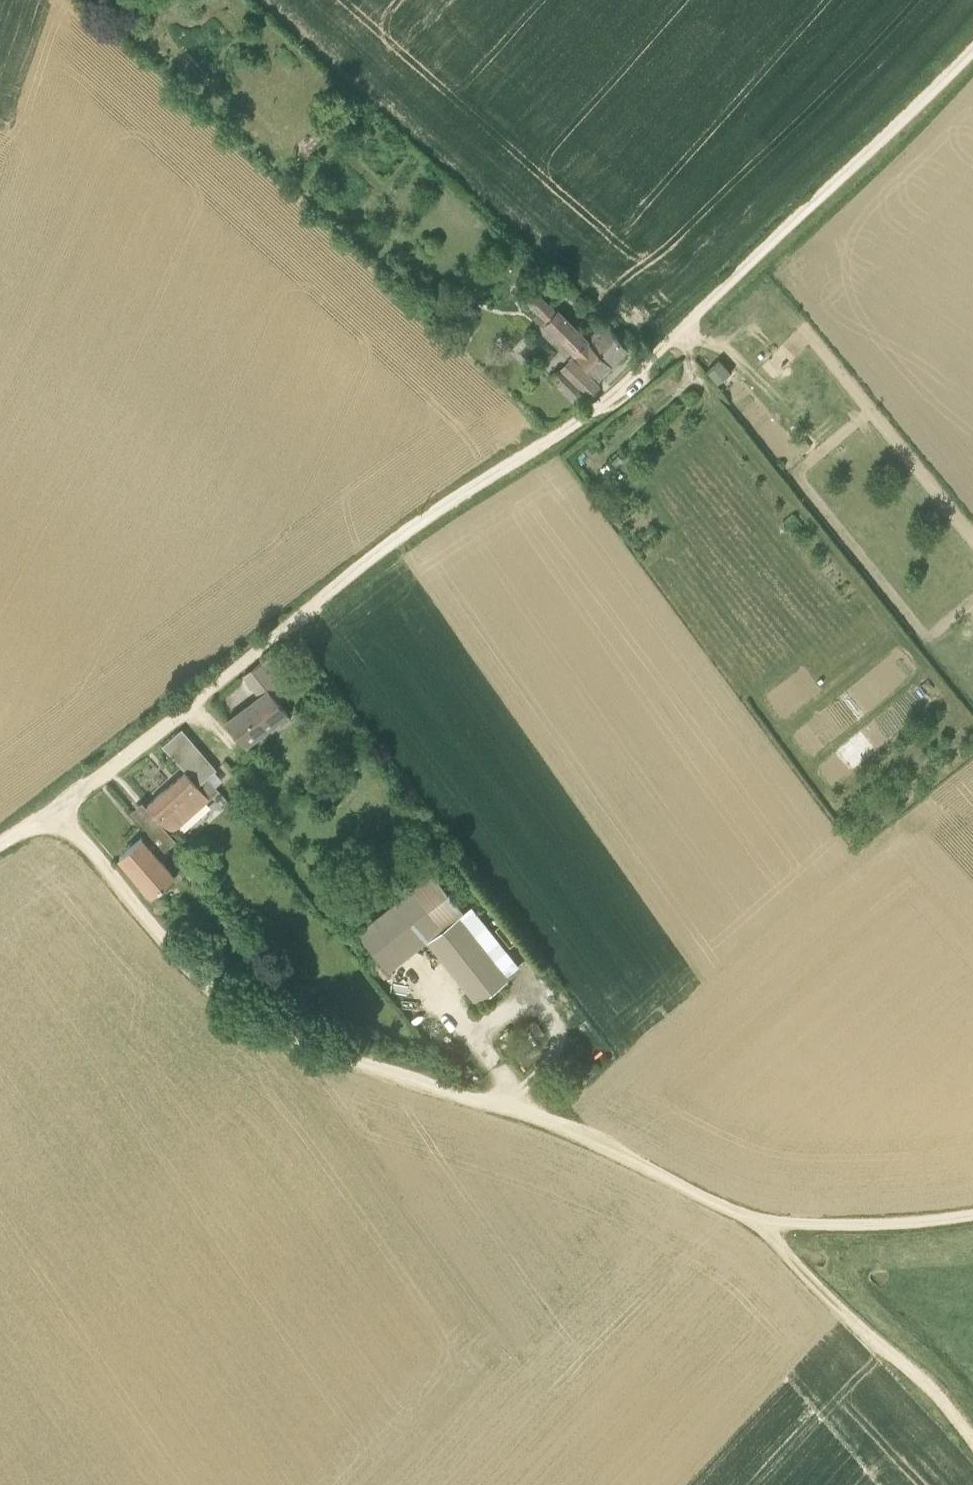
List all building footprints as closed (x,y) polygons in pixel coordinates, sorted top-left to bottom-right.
[(628,347),(602,323),(588,338),(559,310),(557,312),(537,292),(526,303),(546,322),(544,325),(599,375),(628,347)] [(228,721),(246,745),(289,715),(277,701),(293,688),(269,656),(263,661),(262,660),(242,676),(261,697),(233,719),(228,721)] [(216,768),(181,728),(164,743),(186,771),(198,785),(207,777),(216,768)] [(147,805),(171,833),(218,790),(207,777),(198,785),(186,771),(147,805)] [(142,837),(119,856),(126,863),(152,892),(152,893),(152,894),(164,884),(167,888),(177,879),(174,876),(177,873),(160,854),(175,840),(162,826),(145,840),(142,837)] [(432,871),(357,931),(388,970),(426,939),(477,1003),(509,978),(507,975),(519,965),(471,905),(464,910),(432,871)] [(361,872),(349,881),(369,906),(385,894),(381,888),(377,891),(361,872)]
